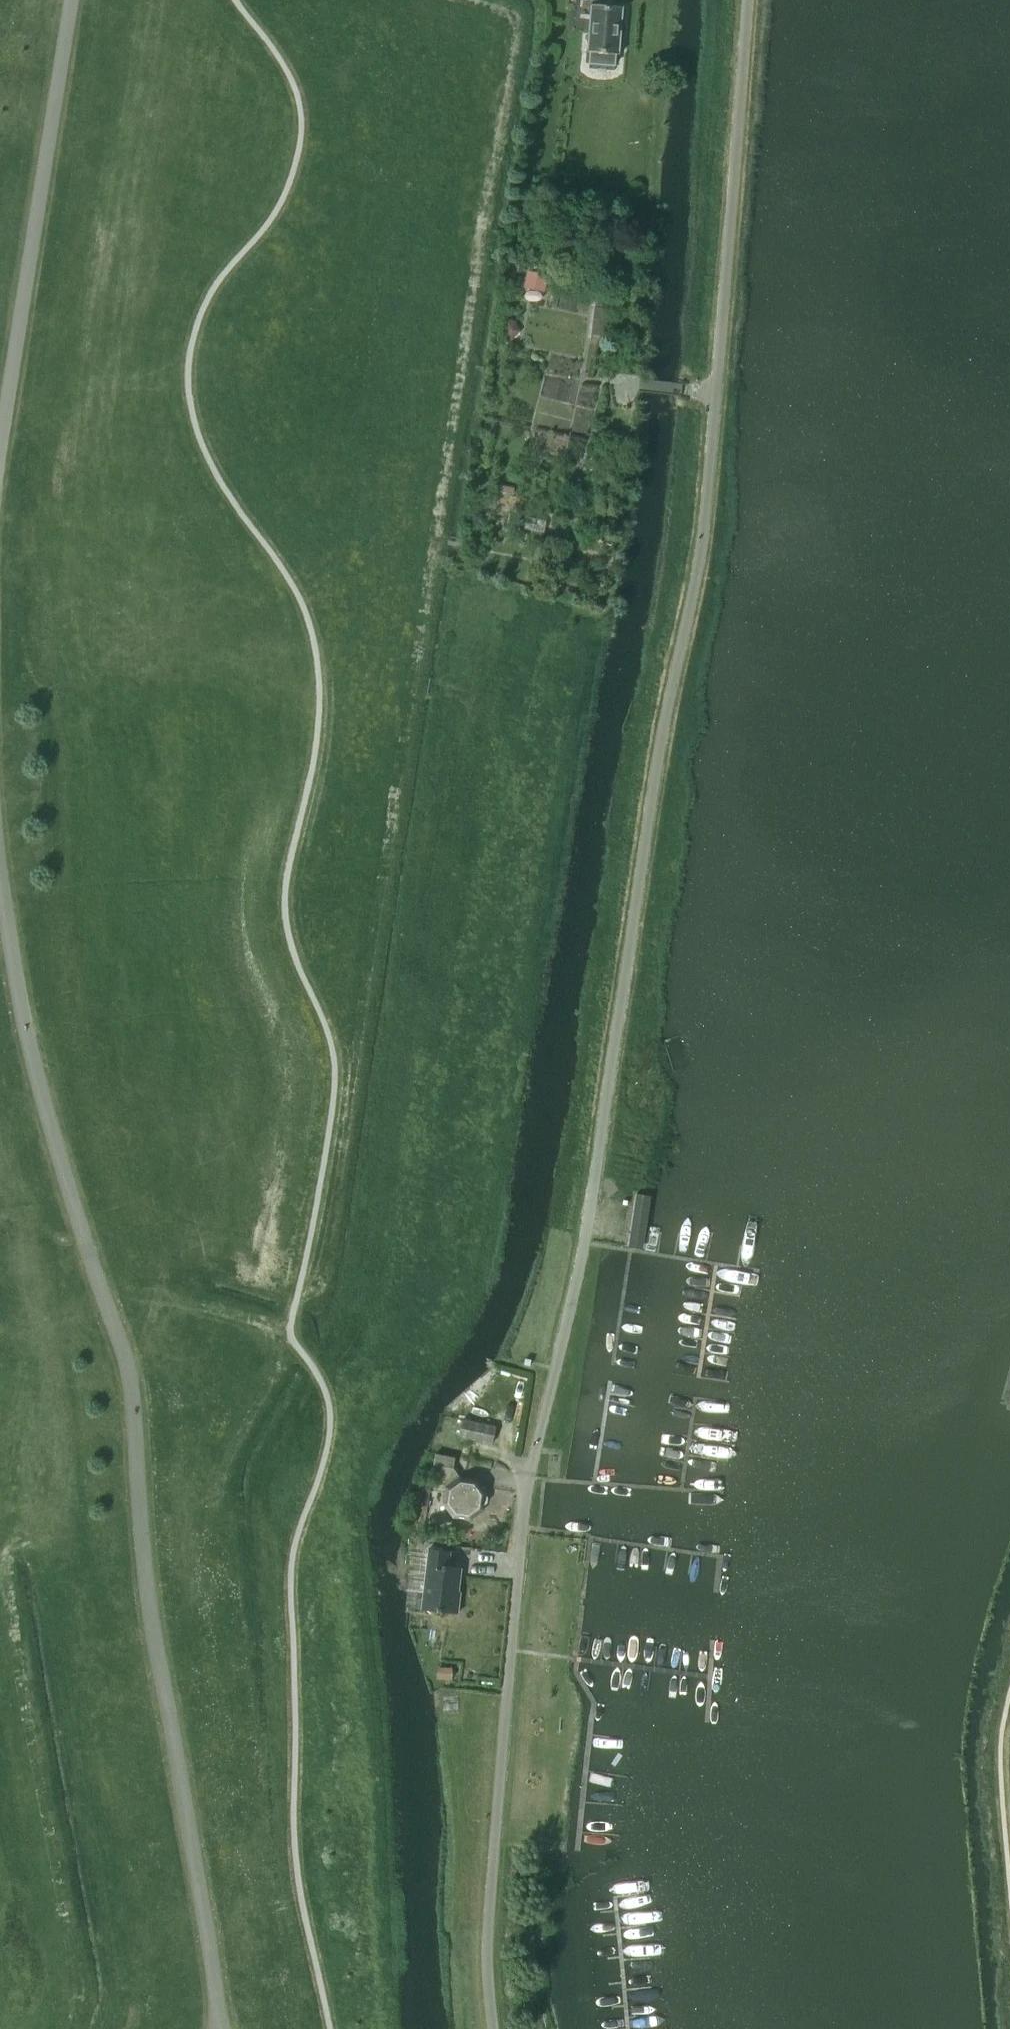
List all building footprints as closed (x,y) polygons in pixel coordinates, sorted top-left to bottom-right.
[(622,21),(624,7),(599,5),(600,0),(595,0),(595,5),(590,4),(586,52),(589,52),(588,62),(615,65),(616,54),(619,54),(622,21)] [(523,265),(517,286),(565,300),(571,277),(523,265)] [(507,320),(503,339),(511,340),(520,332),(514,321),(507,320)] [(494,496),(490,518),(508,521),(512,499),(494,496)] [(492,1443),(495,1428),(463,1422),(460,1437),(492,1443)] [(436,1466),(433,1484),(445,1486),(446,1489),(443,1505),(452,1518),(467,1520),(482,1513),(483,1505),(485,1503),(486,1500),(483,1494),(484,1487),(475,1481),(460,1479),(453,1469),(436,1466)] [(429,1547),(422,1608),(458,1613),(460,1591),(458,1590),(461,1567),(448,1565),(450,1550),(429,1547)] [(438,1679),(453,1679),(453,1667),(438,1667),(438,1679)]
